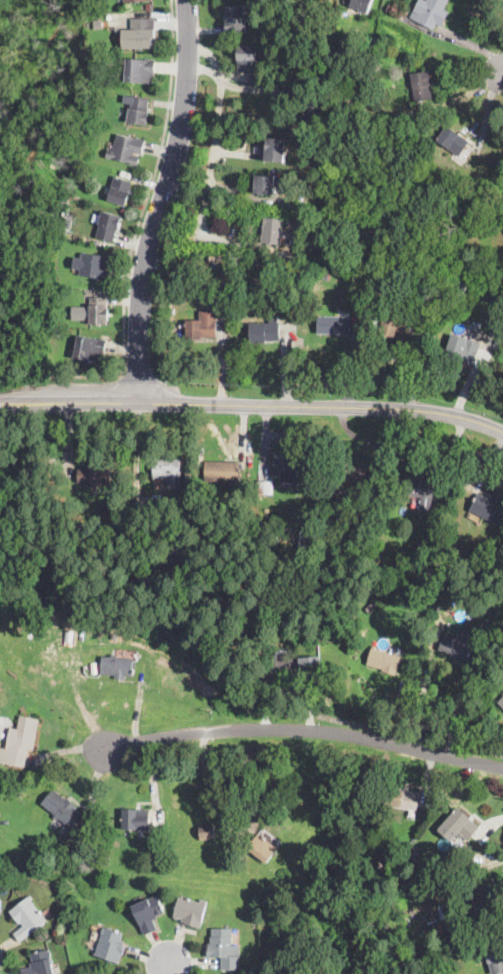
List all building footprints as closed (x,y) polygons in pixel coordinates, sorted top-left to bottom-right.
[(344,4),(345,0),(373,0),(368,13),(344,4)] [(409,17),(418,0),(424,0),(426,1),(427,0),(449,0),(444,9),(450,12),(442,27),(437,24),(434,31),(409,17)] [(245,17),(246,17),(247,32),(226,33),(225,19),(227,18),(226,7),(244,5),(245,17)] [(396,18),(385,12),(389,5),(400,12),(396,18)] [(131,49),(130,29),(132,29),(131,19),(155,18),(156,48),(131,49)] [(256,71),(239,71),(239,60),(238,60),(238,46),(256,46),(256,71)] [(149,60),(149,59),(155,59),(154,74),(153,74),(153,83),(125,82),(126,59),(149,60)] [(434,99),(415,102),(410,74),(429,71),(434,99)] [(367,81),(362,80),(364,72),(370,74),(367,81)] [(147,125),(127,122),(130,108),(131,108),(133,96),(151,99),(147,125)] [(413,116),(404,119),(402,112),(411,109),(413,116)] [(459,157),(436,141),(446,126),(470,141),(459,157)] [(136,139),(136,137),(146,140),(142,154),(135,152),(134,154),(140,156),(138,165),(107,156),(109,149),(113,150),(118,134),(136,139)] [(285,161),(265,160),(267,138),(285,139),(285,153),(286,153),(285,161)] [(81,158),(79,164),(71,162),(73,156),(81,158)] [(274,195),(255,193),(257,175),(275,177),(274,195)] [(125,205),(107,199),(115,176),(133,183),(125,205)] [(478,188),(476,194),(469,192),(471,186),(478,188)] [(491,197),(489,192),(496,189),(498,194),(491,197)] [(118,230),(117,230),(114,242),(97,237),(100,225),(99,225),(102,212),(121,217),(118,230)] [(281,244),(263,243),(265,218),(283,219),(281,244)] [(105,256),(105,254),(112,256),(110,264),(109,264),(109,267),(107,267),(106,270),(111,271),(109,280),(80,275),(83,258),(82,257),(82,254),(84,253),(84,252),(105,256)] [(237,253),(236,261),(223,260),(223,252),(237,253)] [(210,262),(210,254),(221,253),(221,261),(210,262)] [(346,297),(338,297),(338,289),(346,289),(346,297)] [(106,305),(110,305),(109,324),(90,323),(91,297),(107,297),(106,305)] [(186,340),(186,321),(200,320),(199,311),(216,311),(216,339),(186,340)] [(280,315),(280,340),(266,341),(266,343),(250,344),(250,323),(265,323),(270,323),(270,315),(280,315)] [(379,327),(372,326),(373,315),(381,316),(379,327)] [(427,337),(410,334),(409,338),(396,336),(396,337),(380,335),(383,316),(429,323),(427,337)] [(350,335),(317,335),(317,317),(350,318),(350,335)] [(359,330),(352,330),(353,317),(360,317),(359,330)] [(105,354),(103,353),(102,362),(74,358),(77,336),(107,340),(105,354)] [(473,367),(443,359),(448,340),(478,348),(473,367)] [(153,480),(152,460),(182,459),(182,479),(153,480)] [(307,476),(302,476),(302,482),(295,482),(296,477),(290,477),(290,483),(281,483),(281,477),(274,477),(274,459),(307,459),(307,476)] [(239,483),(205,482),(205,461),(239,462),(239,483)] [(112,467),(111,488),(90,487),(90,484),(77,483),(78,470),(87,470),(87,466),(112,467)] [(432,511),(421,510),(422,497),(403,495),(404,476),(435,479),(432,511)] [(274,480),(274,493),(258,492),(259,479),(274,480)] [(478,493),(502,506),(502,516),(498,526),(469,511),(478,493)] [(331,521),(318,518),(321,509),(334,513),(331,521)] [(277,530),(261,532),(260,520),(276,519),(277,530)] [(262,550),(261,540),(268,540),(267,535),(277,535),(278,549),(262,550)] [(433,543),(426,559),(417,555),(423,540),(433,543)] [(447,594),(444,604),(435,601),(437,591),(447,594)] [(377,605),(369,612),(365,607),(373,600),(377,605)] [(438,628),(433,625),(436,619),(441,621),(438,628)] [(41,643),(36,634),(46,628),(51,637),(41,643)] [(74,630),(73,646),(60,645),(61,630),(74,630)] [(465,641),(468,635),(476,639),(467,662),(439,650),(446,632),(465,641)] [(331,633),(330,643),(318,642),(318,633),(331,633)] [(397,676),(382,672),(383,670),(367,665),(372,649),(402,657),(397,676)] [(322,672),(320,655),(298,657),(300,674),(322,672)] [(132,677),(100,675),(102,657),(133,659),(132,677)] [(271,679),(270,660),(301,657),(302,677),(271,679)] [(25,767),(0,763),(0,749),(7,751),(11,729),(18,730),(19,724),(21,725),(23,716),(40,719),(35,750),(28,749),(25,767)] [(417,810),(385,805),(388,786),(404,789),(404,790),(420,793),(417,810)] [(65,799),(67,797),(77,805),(74,808),(84,817),(72,831),(68,827),(69,827),(41,803),(53,789),(65,799)] [(468,841),(463,837),(461,839),(457,835),(451,841),(438,830),(458,807),(480,827),(468,841)] [(150,831),(122,830),(122,810),(150,810),(150,831)] [(200,841),(199,826),(214,824),(215,839),(200,841)] [(274,846),(277,843),(280,845),(266,863),(247,849),(258,834),(274,846)] [(415,859),(409,854),(414,848),(420,852),(415,859)] [(109,865),(100,864),(102,853),(110,854),(109,865)] [(478,915),(471,888),(489,883),(496,911),(478,915)] [(145,935),(132,906),(157,895),(165,912),(156,916),(157,918),(154,920),(158,929),(145,935)] [(200,902),(201,899),(207,900),(200,928),(185,924),(186,923),(181,922),(182,918),(180,918),(180,919),(174,918),(174,917),(173,917),(178,896),(200,902)] [(20,942),(14,934),(24,926),(22,923),(21,924),(11,912),(30,897),(48,921),(20,942)] [(105,927),(123,933),(121,940),(124,941),(123,945),(126,946),(122,955),(121,955),(119,963),(93,954),(94,951),(97,952),(103,934),(101,933),(103,928),(104,928),(105,927)] [(232,945),(239,945),(240,969),(222,970),(221,957),(207,957),(207,948),(208,948),(208,944),(211,943),(211,937),(212,937),(212,928),(232,928),(232,945)] [(502,972),(496,973),(492,973),(489,963),(488,963),(484,946),(502,941),(502,972)] [(50,949),(56,973),(22,973),(21,969),(32,967),(31,963),(33,962),(31,954),(50,949)]
